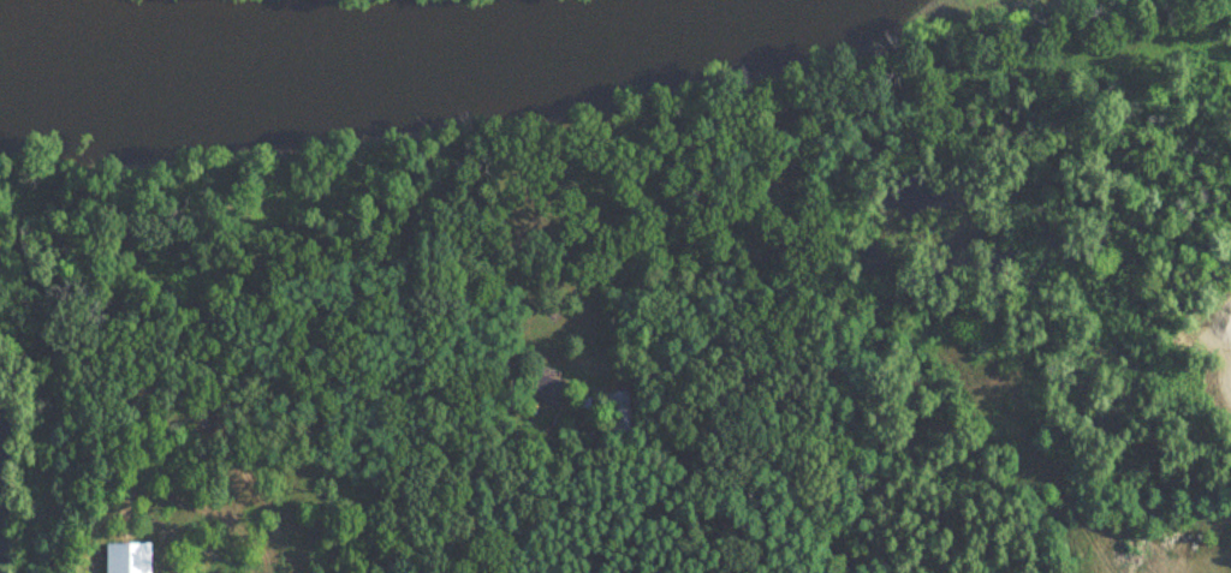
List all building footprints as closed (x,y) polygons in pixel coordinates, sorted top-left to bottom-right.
[(562,384),(552,377),(554,374),(540,364),(524,387),(548,405),(562,384)] [(633,434),(626,390),(605,394),(611,437),(633,434)]
